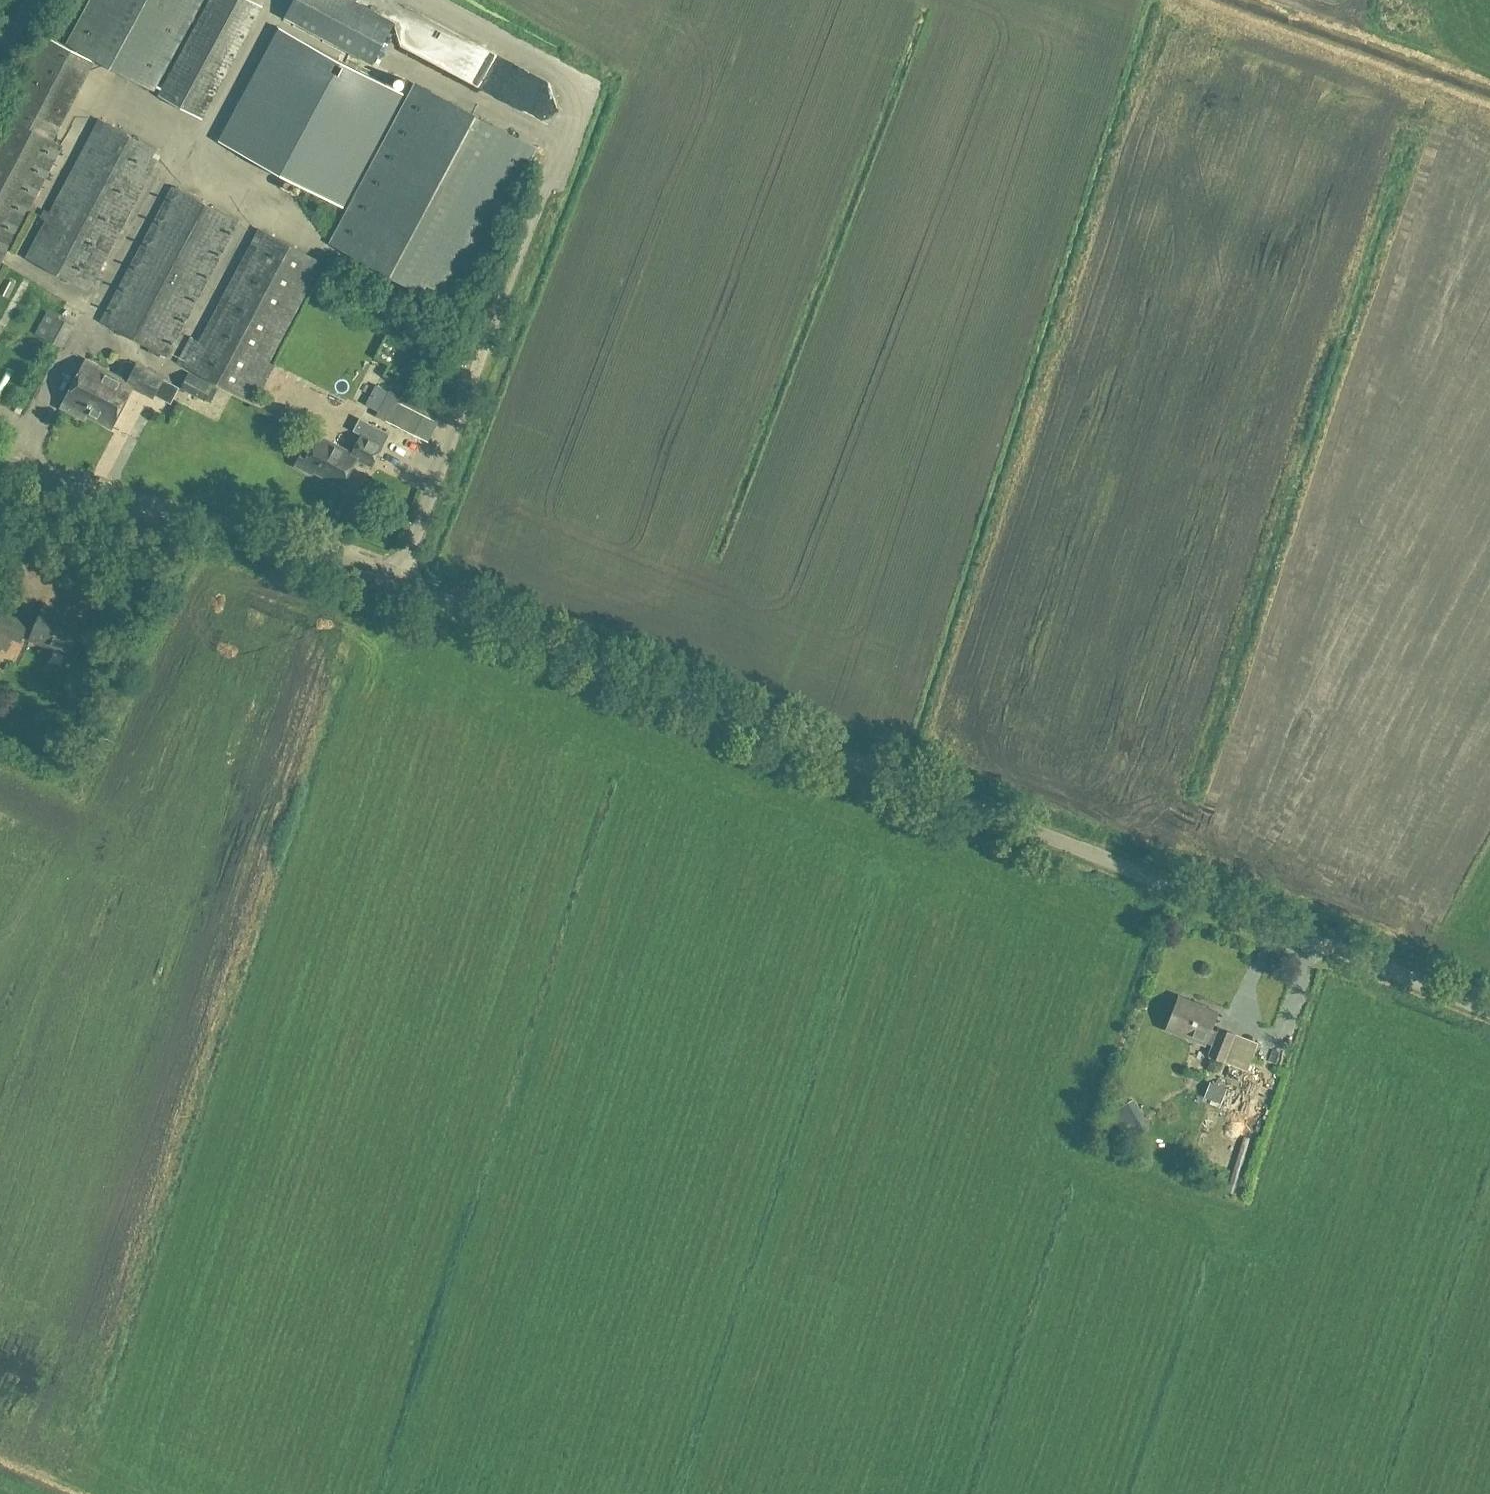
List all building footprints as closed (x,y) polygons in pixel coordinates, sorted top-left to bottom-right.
[(199,0),(88,0),(68,38),(154,85),(199,0)] [(262,1),(260,0),(208,0),(161,88),(203,111),(262,1)] [(374,59),(396,17),(363,0),(294,0),(287,13),(374,59)] [(442,18),(425,50),(448,61),(465,29),(442,18)] [(403,94),(281,28),(220,142),(343,207),(403,94)] [(18,119),(3,111),(0,117),(0,257),(61,141),(51,136),(91,58),(58,42),(18,119)] [(537,147),(415,83),(335,235),(457,299),(537,147)] [(99,266),(161,148),(100,116),(27,254),(88,286),(91,282),(97,285),(105,269),(99,266)] [(163,351),(168,353),(240,217),(175,183),(103,319),(152,345),(150,348),(162,354),(163,351)] [(276,365),(269,362),(323,258),(262,226),(201,342),(191,337),(179,359),(257,401),(276,365)] [(17,283),(6,277),(0,289),(0,292),(9,297),(17,283)] [(61,344),(72,323),(58,315),(47,337),(61,344)] [(87,359),(63,406),(84,418),(87,412),(113,425),(134,385),(154,395),(164,376),(138,363),(128,381),(87,359)] [(204,399),(212,384),(189,373),(181,388),(204,399)] [(16,405),(13,411),(18,414),(21,408),(16,405)] [(414,421),(432,429),(439,414),(421,406),(414,421)] [(317,472),(319,469),(346,483),(357,461),(371,468),(383,444),(389,432),(359,416),(351,431),(360,435),(353,450),(322,435),(315,449),(308,446),(299,463),(317,472)] [(32,637),(69,653),(82,621),(45,606),(32,637)] [(2,610),(0,616),(0,633),(21,642),(30,622),(2,610)] [(1209,1050),(1224,1056),(1234,1030),(1220,1024),(1219,1028),(1212,1025),(1218,1008),(1201,1002),(1200,1006),(1178,998),(1168,1026),(1205,1040),(1206,1037),(1213,1039),(1209,1050)] [(1222,1102),(1228,1087),(1229,1084),(1221,1081),(1220,1084),(1211,1081),(1205,1096),(1222,1102)] [(1125,1115),(1129,1128),(1149,1122),(1145,1109),(1125,1115)]
